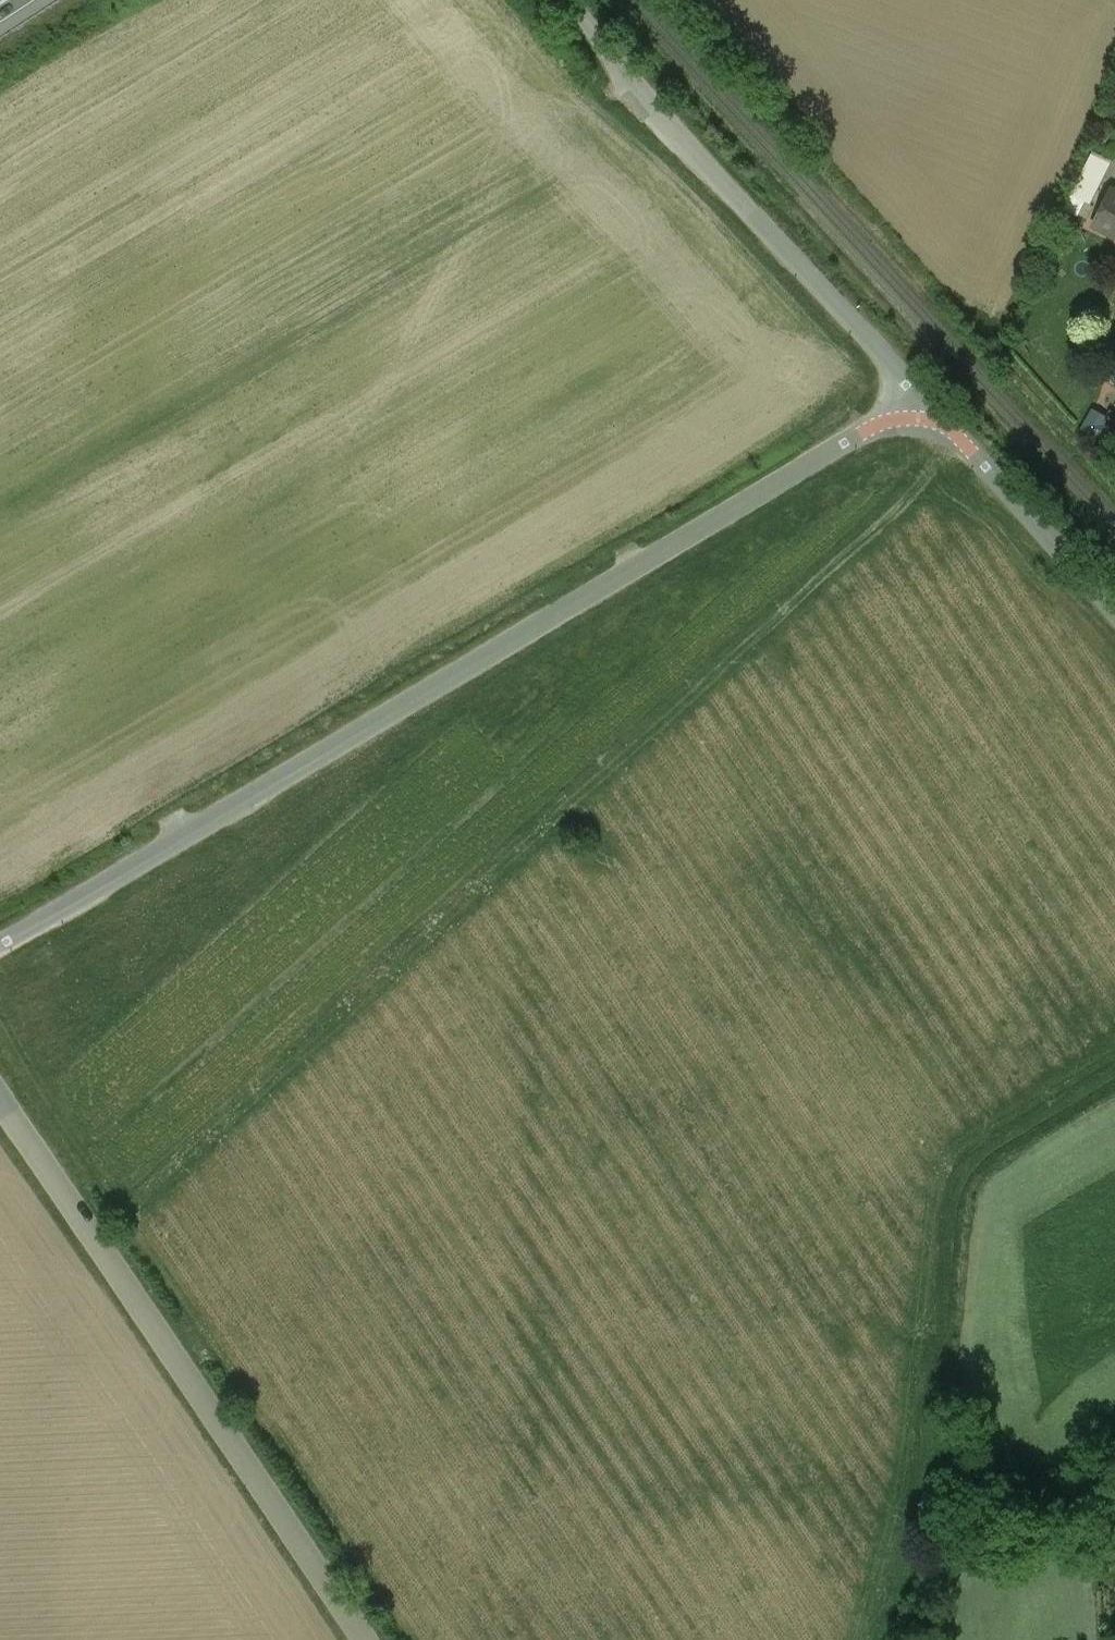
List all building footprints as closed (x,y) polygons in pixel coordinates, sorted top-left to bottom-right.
[(1111,189),(1091,223),(1114,235),(1114,191),(1111,189)] [(1090,204),(1081,199),(1074,213),(1082,218),(1090,204)] [(1086,429),(1113,443),(1114,438),(1114,413),(1098,405),(1086,429)]
